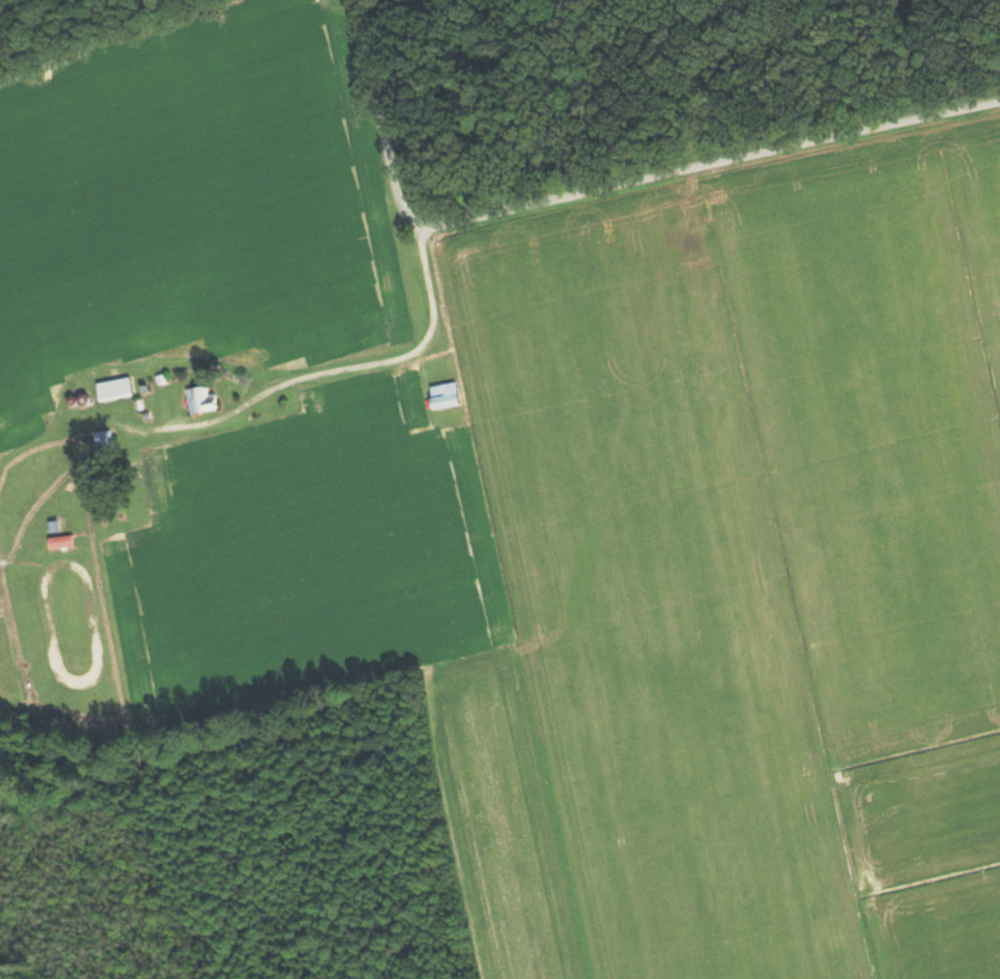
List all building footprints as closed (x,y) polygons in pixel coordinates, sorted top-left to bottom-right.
[(119,380),(101,381),(102,397),(119,396),(119,380)] [(192,389),(192,412),(218,412),(218,389),(192,389)] [(468,405),(465,392),(438,398),(440,411),(468,405)] [(98,433),(99,450),(115,449),(114,432),(98,433)] [(78,547),(77,535),(52,537),(53,549),(78,547)]
